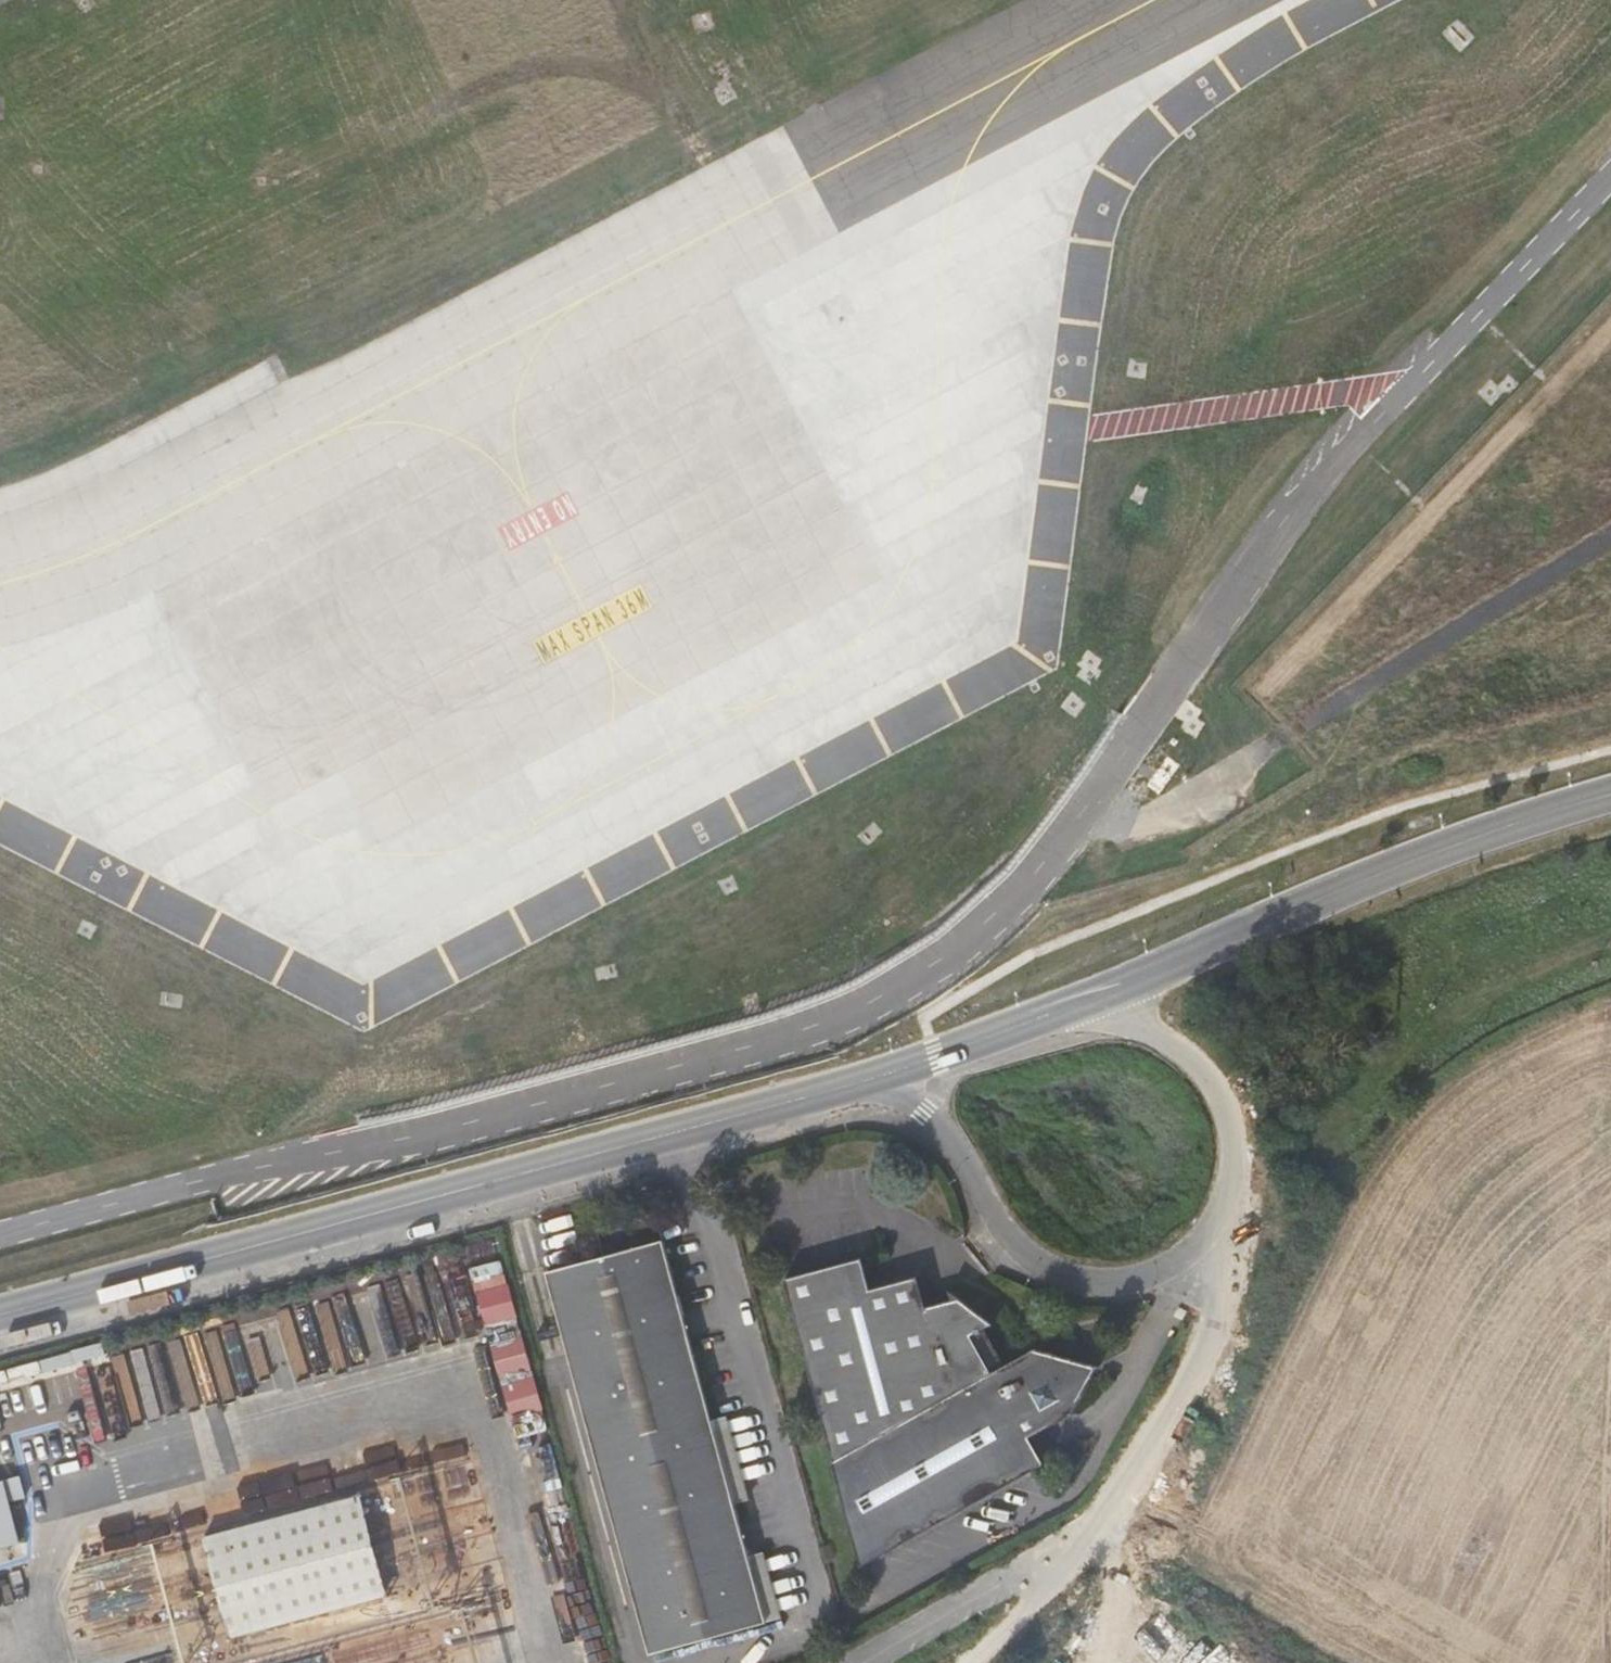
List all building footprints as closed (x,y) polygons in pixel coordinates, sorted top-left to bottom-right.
[(651,1654),(768,1621),(664,1213),(596,1232),(603,1260),(550,1276),(651,1654)] [(867,1566),(980,1507),(1045,1473),(1030,1440),(1060,1426),(1078,1418),(1101,1373),(1042,1353),(1006,1371),(992,1338),(990,1333),(998,1329),(955,1298),(936,1308),(920,1273),(876,1287),(869,1256),(791,1279),(810,1350),(830,1427),(840,1464),(867,1566)] [(507,1259),(475,1265),(485,1326),(518,1321),(507,1259)] [(524,1328),(492,1337),(513,1418),(546,1410),(524,1328)] [(22,1473),(0,1478),(0,1546),(23,1541),(12,1500),(28,1496),(22,1473)] [(231,1636),(386,1595),(359,1495),(204,1536),(231,1636)]
